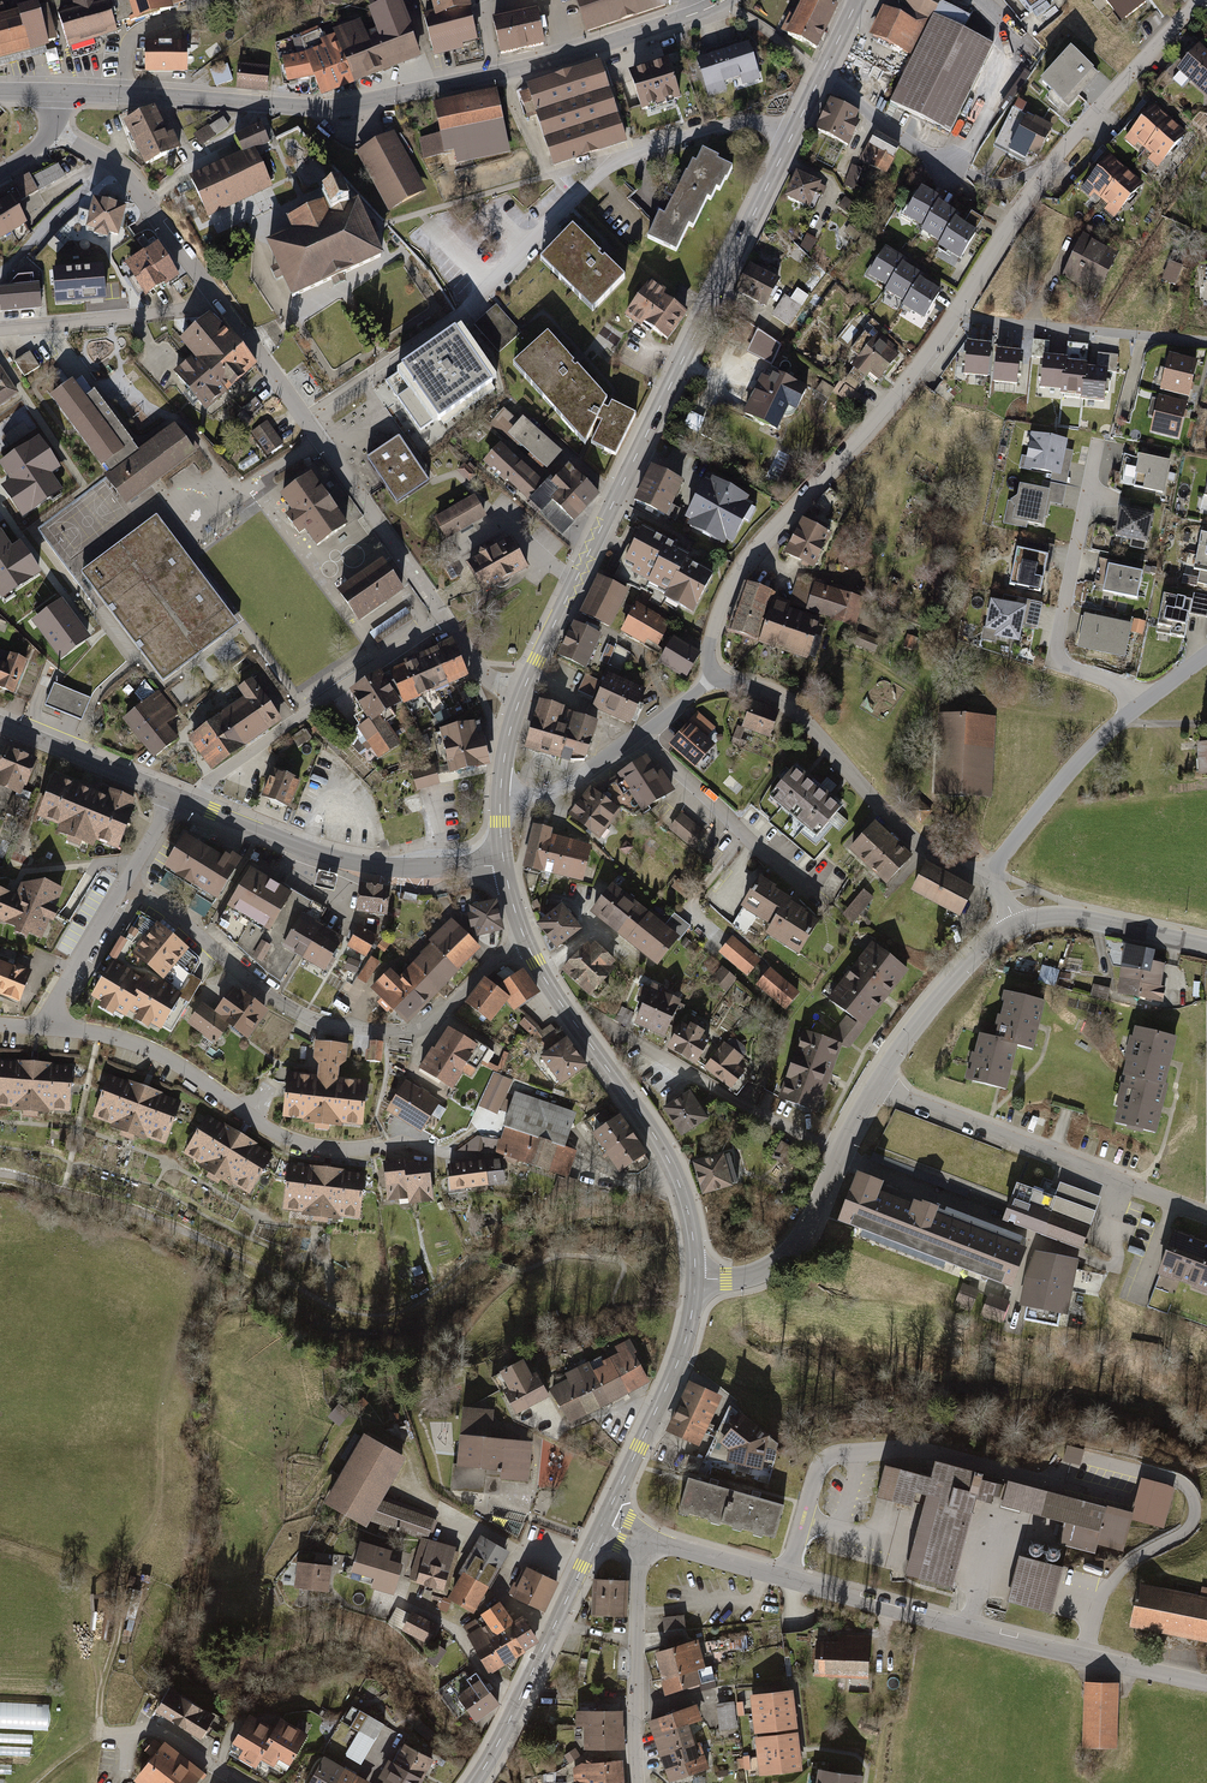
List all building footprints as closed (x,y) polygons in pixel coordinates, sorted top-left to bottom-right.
[(66,53),(115,38),(113,31),(130,26),(122,0),(79,0),(52,8),(66,53)] [(187,8),(185,0),(122,0),(130,26),(187,8)] [(334,33),(336,36),(353,81),(421,57),(399,0),(368,0),(380,31),(366,36),(361,23),(334,33)] [(468,11),(466,0),(426,0),(428,5),(434,3),(437,18),(468,11)] [(585,35),(669,7),(666,0),(574,0),(585,35)] [(788,36),(814,49),(839,0),(806,0),(788,36)] [(898,6),(931,21),(940,3),(941,0),(901,0),(898,6)] [(1028,14),(1046,0),(1017,0),(1028,14)] [(1101,2),(1119,26),(1148,5),(1144,0),(1104,0),(1101,2)] [(931,21),(898,6),(888,1),(870,38),(913,59),(931,21)] [(0,16),(0,65),(47,51),(45,44),(55,41),(44,3),(0,16)] [(971,18),(940,3),(931,21),(913,59),(891,105),(951,134),(994,45),(965,31),(971,18)] [(437,18),(427,21),(435,52),(476,43),(468,11),(437,18)] [(534,13),(513,18),(521,49),(541,44),(534,13)] [(521,49),(513,18),(493,22),(501,54),(521,49)] [(353,81),(336,36),(322,41),(325,48),(307,55),(285,60),(290,81),(316,76),(323,93),(353,81)] [(748,42),(723,50),(735,90),(760,82),(748,42)] [(1197,45),(1176,70),(1206,97),(1206,54),(1197,45)] [(186,46),(140,46),(140,76),(186,76),(186,46)] [(735,90),(723,50),(694,59),(707,99),(735,90)] [(1097,74),(1070,51),(1041,85),(1069,108),(1097,74)] [(665,61),(625,74),(638,115),(678,102),(665,61)] [(599,62),(525,86),(527,92),(520,94),(528,119),(535,117),(552,168),(625,144),(599,62)] [(268,68),(240,66),(238,88),(266,91),(268,68)] [(509,152),(496,94),(436,108),(442,135),(420,140),(424,158),(456,151),(458,164),(509,152)] [(862,117),(827,102),(812,135),(847,150),(862,117)] [(1138,145),(1144,150),(1170,120),(1153,105),(1123,140),(1134,149),(1138,145)] [(154,110),(125,125),(146,166),(180,149),(172,134),(167,136),(154,110)] [(223,118),(195,136),(201,145),(229,128),(223,118)] [(1038,158),(1051,131),(1043,127),(1045,124),(1034,119),(1033,122),(1025,118),(1012,145),(1038,158)] [(1170,120),(1144,150),(1153,157),(1148,163),(1159,172),(1189,136),(1170,120)] [(268,144),(260,126),(237,137),(244,154),(254,150),(268,144)] [(393,135),(359,154),(390,210),(424,191),(393,135)] [(867,146),(858,162),(885,177),(893,161),(892,160),(898,149),(875,136),(868,147),(867,146)] [(244,154),(192,177),(209,215),(271,187),(254,150),(244,154)] [(717,160),(699,152),(692,166),(687,164),(675,190),(707,204),(712,193),(719,196),(731,172),(714,165),(717,160)] [(1187,158),(1180,152),(1172,161),(1179,167),(1187,158)] [(1093,195),(1100,201),(1126,170),(1108,156),(1079,190),(1089,199),(1093,195)] [(58,166),(30,181),(37,193),(64,178),(58,166)] [(862,170),(850,167),(845,186),(856,190),(862,170)] [(1126,170),(1100,201),(1108,208),(1104,213),(1115,222),(1145,187),(1126,170)] [(825,188),(794,174),(783,201),(814,215),(825,188)] [(0,192),(0,203),(8,198),(13,206),(37,193),(30,181),(28,177),(0,192)] [(288,235),(261,246),(286,303),(330,284),(333,290),(347,285),(343,275),(381,259),(372,239),(379,236),(373,222),(366,225),(357,202),(346,207),(338,187),(311,199),(315,209),(282,223),(288,235)] [(707,204),(675,190),(662,220),(656,217),(652,224),(645,241),(675,255),(687,228),(695,231),(707,204)] [(921,192),(903,221),(922,233),(938,207),(940,203),(921,192)] [(857,205),(846,197),(837,209),(847,217),(857,205)] [(8,198),(0,203),(0,221),(8,235),(24,226),(13,206),(8,198)] [(126,211),(95,203),(87,229),(118,238),(126,211)] [(922,233),(920,237),(939,249),(955,223),(957,219),(938,207),(922,233)] [(938,251),(959,263),(976,236),(974,235),(982,221),(971,214),(963,228),(955,223),(939,249),(938,251)] [(569,228),(536,263),(590,315),(623,280),(569,228)] [(849,228),(844,234),(855,242),(860,236),(849,228)] [(1095,303),(1119,255),(1082,236),(1060,279),(1081,290),(1079,295),(1095,303)] [(816,243),(805,238),(800,249),(810,254),(816,243)] [(158,245),(143,254),(163,288),(178,279),(158,245)] [(885,251),(867,281),(886,292),(902,267),(904,263),(885,251)] [(163,288),(143,254),(127,263),(147,297),(163,288)] [(102,260),(94,265),(106,281),(113,276),(102,260)] [(1186,270),(1169,263),(1162,283),(1180,289),(1186,270)] [(69,314),(69,307),(79,305),(72,267),(51,272),(55,294),(48,295),(49,315),(69,314)] [(778,282),(747,267),(732,297),(764,312),(778,282)] [(886,292),(884,297),(903,309),(919,283),(922,279),(902,267),(886,292)] [(665,294),(649,282),(623,318),(634,325),(640,330),(641,327),(649,333),(665,344),(685,316),(661,299),(665,294)] [(902,311),(923,323),(940,295),(919,283),(903,309),(902,311)] [(40,287),(0,291),(2,313),(42,309),(40,287)] [(791,301),(785,297),(772,317),(789,328),(808,298),(797,291),(791,301)] [(495,307),(474,327),(499,354),(520,335),(495,307)] [(211,316),(180,342),(194,358),(225,332),(211,316)] [(883,328),(872,319),(862,330),(869,336),(875,330),(878,333),(883,328)] [(256,369),(225,332),(194,358),(225,394),(256,369)] [(440,424),(494,385),(456,332),(402,371),(440,424)] [(879,380),(897,356),(891,352),(894,348),(876,335),(850,369),(865,380),(870,373),(879,380)] [(607,400),(548,336),(512,369),(584,447),(596,423),(602,410),(607,400)] [(993,346),(969,344),(966,378),(990,380),(993,346)] [(1022,354),(998,352),(995,385),(1019,387),(1022,354)] [(40,369),(29,353),(18,361),(30,377),(40,369)] [(1201,362),(1171,355),(1162,393),(1192,400),(1201,362)] [(207,410),(225,394),(194,358),(176,373),(207,410)] [(1069,360),(1045,358),(1042,391),(1063,393),(1062,397),(1083,399),(1082,402),(1106,405),(1109,371),(1089,369),(1089,365),(1069,364),(1069,360)] [(18,395),(0,368),(0,407),(18,395)] [(804,389),(768,374),(765,381),(759,378),(742,419),(776,433),(786,410),(794,413),(804,389)] [(860,386),(846,376),(841,384),(855,394),(860,386)] [(958,395),(943,382),(934,393),(949,405),(958,395)] [(52,397),(110,475),(107,478),(126,503),(193,453),(174,427),(140,453),(94,390),(83,398),(71,383),(52,397)] [(1190,405),(1160,398),(1151,435),(1181,442),(1190,405)] [(616,460),(636,418),(611,406),(608,413),(605,412),(602,410),(596,423),(599,424),(601,425),(591,447),(616,460)] [(490,425),(489,426),(541,475),(559,455),(521,419),(517,423),(503,411),(501,413),(498,410),(483,420),(490,425)] [(253,426),(242,413),(236,418),(247,431),(253,426)] [(267,423),(250,435),(266,457),(283,445),(267,423)] [(1066,442),(1030,435),(1023,470),(1052,476),(1050,482),(1065,485),(1072,454),(1064,452),(1066,442)] [(398,440),(368,460),(398,504),(427,483),(398,440)] [(5,488),(23,516),(50,498),(52,502),(61,495),(47,475),(57,469),(38,441),(12,459),(9,455),(0,462),(0,463),(13,483),(5,488)] [(563,536),(583,514),(550,484),(546,481),(543,484),(498,444),(481,462),(563,536)] [(1169,462),(1137,456),(1130,489),(1163,496),(1169,462)] [(599,496),(566,466),(550,484),(583,514),(599,496)] [(683,484),(649,467),(631,504),(665,521),(683,484)] [(1176,475),(1169,473),(1168,482),(1175,484),(1176,475)] [(317,549),(346,527),(309,476),(283,495),(280,498),(291,513),(284,518),(297,537),(304,532),(317,549)] [(711,485),(707,483),(686,522),(691,525),(689,529),(726,548),(728,543),(733,546),(753,506),(748,504),(750,499),(713,480),(711,485)] [(1040,490),(1018,486),(1015,499),(1008,503),(1013,509),(1011,522),(1046,529),(1051,504),(1061,506),(1065,487),(1042,482),(1040,490)] [(475,497),(435,520),(445,538),(485,514),(475,497)] [(1132,511),(1118,508),(1113,537),(1130,540),(1129,549),(1146,552),(1153,515),(1148,514),(1148,510),(1133,507),(1132,511)] [(799,521),(783,553),(813,569),(829,537),(825,535),(828,530),(808,520),(806,525),(799,521)] [(145,524),(80,572),(162,682),(227,633),(183,576),(145,524)] [(676,548),(637,530),(621,564),(633,570),(631,575),(645,582),(643,586),(663,595),(660,602),(694,618),(712,578),(685,565),(688,559),(674,553),(676,548)] [(1200,534),(1193,570),(1199,572),(1198,578),(1183,575),(1181,584),(1197,587),(1197,583),(1206,585),(1206,535),(1200,534)] [(0,594),(9,587),(12,591),(37,573),(19,546),(12,551),(2,538),(0,540),(0,593),(0,594)] [(482,557),(467,565),(482,592),(496,584),(503,585),(509,582),(511,576),(526,567),(511,540),(491,552),(487,551),(484,552),(482,557)] [(1023,551),(1015,550),(1008,586),(1041,593),(1044,573),(1048,574),(1054,546),(1025,541),(1023,551)] [(384,563),(341,592),(360,619),(402,590),(384,563)] [(1141,571),(1106,564),(1100,590),(1136,597),(1141,571)] [(628,593),(596,578),(579,616),(611,630),(628,593)] [(830,588),(797,578),(789,602),(788,606),(855,627),(864,599),(857,597),(858,593),(831,584),(830,588)] [(773,593),(745,584),(739,601),(768,611),(772,597),(773,593)] [(1163,595),(1155,633),(1157,634),(1156,640),(1170,642),(1171,636),(1184,639),(1189,615),(1206,619),(1206,597),(1193,595),(1192,601),(1163,595)] [(768,611),(757,642),(757,644),(774,650),(787,609),(788,606),(789,602),(772,597),(768,611)] [(1002,602),(989,600),(981,639),(996,642),(996,637),(1017,641),(1020,627),(1037,630),(1042,605),(1003,597),(1002,602)] [(768,611),(739,601),(729,633),(757,642),(768,611)] [(43,611),(32,619),(60,657),(87,637),(61,602),(45,614),(43,611)] [(659,618),(636,605),(620,634),(643,647),(645,643),(656,648),(669,625),(658,619),(659,618)] [(405,608),(370,633),(374,639),(410,614),(405,608)] [(803,614),(787,609),(774,650),(790,655),(803,614)] [(819,619),(803,614),(790,655),(806,660),(807,657),(815,659),(822,638),(814,635),(819,619)] [(1136,626),(1082,615),(1075,650),(1124,660),(1127,646),(1132,648),(1136,626)] [(601,638),(573,626),(558,661),(586,673),(601,638)] [(879,641),(859,633),(853,647),(873,655),(879,641)] [(918,639),(907,636),(902,648),(913,652),(918,639)] [(700,657),(672,641),(657,667),(685,683),(700,657)] [(433,650),(449,687),(467,679),(451,642),(433,650)] [(614,650),(606,646),(598,662),(606,666),(614,650)] [(413,662),(428,696),(449,687),(433,650),(412,659),(413,662)] [(0,653),(0,692),(13,697),(25,663),(0,653)] [(402,667),(416,701),(428,696),(413,662),(402,667)] [(399,705),(400,708),(416,701),(402,667),(379,676),(399,705)] [(594,697),(602,679),(586,673),(579,690),(594,697)] [(364,745),(375,763),(400,746),(381,718),(399,705),(379,676),(378,674),(348,694),(367,722),(357,729),(366,743),(364,745)] [(644,691),(607,674),(590,710),(628,727),(644,691)] [(235,690),(242,700),(265,733),(281,722),(250,679),(235,690)] [(143,700),(154,690),(145,680),(133,690),(143,700)] [(91,698),(55,683),(44,705),(81,721),(91,698)] [(158,692),(122,721),(154,760),(177,741),(166,727),(178,717),(158,692)] [(242,700),(220,716),(243,749),(265,733),(242,700)] [(780,713),(750,703),(742,728),(737,726),(731,745),(739,747),(744,731),(772,740),(780,713)] [(572,712),(540,704),(527,752),(559,761),(572,716),(572,712)] [(941,715),(937,792),(992,795),(996,718),(941,715)] [(220,716),(203,728),(226,761),(243,749),(220,716)] [(584,719),(572,716),(559,761),(570,764),(572,755),(587,759),(597,723),(584,719)] [(690,727),(669,749),(692,770),(696,766),(697,767),(717,747),(710,740),(708,742),(705,739),(710,733),(703,726),(707,721),(701,716),(699,719),(697,717),(689,725),(690,727)] [(441,731),(450,772),(486,764),(485,760),(488,759),(483,739),(480,740),(477,723),(441,731)] [(203,728),(186,740),(209,773),(226,761),(203,728)] [(304,728),(291,737),(298,747),(311,737),(304,728)] [(430,736),(420,738),(423,751),(434,748),(430,736)] [(1196,746),(1197,779),(1206,779),(1206,745),(1196,746)] [(0,774),(0,785),(19,793),(23,783),(25,783),(34,761),(7,750),(0,767),(0,773),(0,774)] [(646,758),(594,790),(605,798),(619,809),(635,816),(673,794),(660,773),(656,776),(646,758)] [(275,773),(270,771),(259,800),(287,811),(298,783),(289,779),(295,765),(280,759),(275,773)] [(843,807),(794,766),(766,800),(815,841),(843,807)] [(438,787),(432,767),(410,773),(416,794),(438,787)] [(102,798),(51,776),(33,817),(55,826),(51,835),(63,840),(61,843),(76,849),(77,846),(90,851),(94,842),(115,851),(135,803),(105,791),(102,798)] [(594,790),(590,787),(570,814),(570,815),(585,826),(605,798),(594,790)] [(31,803),(14,796),(6,813),(23,820),(31,803)] [(619,809),(605,798),(585,826),(598,837),(619,809)] [(918,802),(914,825),(927,827),(930,812),(918,802)] [(707,836),(682,815),(667,832),(692,853),(707,836)] [(911,858),(872,824),(845,856),(884,890),(911,858)] [(552,829),(532,825),(523,866),(543,871),(551,835),(552,829)] [(574,841),(551,835),(543,871),(566,876),(574,841)] [(183,836),(161,871),(214,904),(241,861),(230,854),(227,859),(221,855),(219,858),(183,836)] [(590,844),(574,841),(566,876),(582,880),(590,844)] [(633,849),(625,842),(618,850),(626,857),(633,849)] [(972,887),(925,862),(911,888),(958,913),(972,887)] [(317,920),(324,909),(310,901),(308,904),(264,878),(266,875),(253,866),(216,926),(268,973),(280,981),(296,953),(284,945),(301,915),(315,923),(317,920)] [(321,871),(317,873),(315,885),(316,887),(332,890),(335,888),(337,877),(336,874),(321,871)] [(41,938),(49,919),(53,920),(58,907),(55,906),(63,888),(42,878),(20,882),(15,894),(13,893),(0,888),(0,920),(41,938)] [(799,957),(818,926),(805,917),(806,915),(789,905),(790,903),(774,893),(775,891),(760,881),(740,913),(770,932),(766,937),(799,957)] [(613,886),(593,910),(627,938),(647,915),(613,886)] [(361,887),(359,909),(384,912),(387,889),(361,887)] [(874,901),(863,892),(844,915),(855,924),(874,901)] [(403,893),(402,899),(416,902),(418,896),(403,893)] [(494,900),(471,905),(472,912),(468,913),(472,927),(475,926),(477,933),(500,928),(494,900)] [(561,906),(539,923),(557,946),(579,929),(561,906)] [(303,957),(320,926),(322,922),(317,920),(315,923),(301,915),(284,945),(296,953),(303,957)] [(647,915),(627,938),(657,963),(677,940),(647,915)] [(428,946),(458,973),(472,957),(480,949),(449,921),(427,945),(428,946)] [(186,951),(154,925),(141,941),(173,967),(186,951)] [(303,957),(324,969),(325,967),(329,969),(335,960),(331,958),(340,941),(339,940),(340,938),(320,926),(303,957)] [(375,939),(358,928),(348,944),(366,955),(375,939)] [(135,935),(128,930),(123,938),(131,943),(135,935)] [(760,963),(732,940),(718,956),(746,980),(760,963)] [(161,982),(173,967),(141,941),(129,956),(161,982)] [(863,1025),(907,970),(871,942),(851,966),(849,964),(841,973),(844,975),(827,996),(849,1014),(863,1025)] [(613,967),(589,944),(564,970),(588,993),(613,967)] [(1153,950),(1124,945),(1122,957),(1151,962),(1153,950)] [(458,973),(428,946),(410,965),(440,992),(458,973)] [(357,972),(362,962),(350,956),(345,967),(357,972)] [(1151,962),(1122,957),(1118,978),(1161,986),(1165,965),(1151,962)] [(379,965),(370,959),(356,979),(366,986),(379,965)] [(0,964),(0,999),(17,1006),(29,975),(0,964)] [(119,971),(108,964),(87,999),(96,1005),(93,1011),(100,1015),(126,972),(120,968),(119,971)] [(425,1008),(440,992),(410,965),(396,980),(410,993),(425,1008)] [(482,982),(466,1001),(491,1021),(507,999),(514,1009),(518,1006),(535,995),(521,972),(516,975),(507,967),(497,975),(493,972),(484,984),(482,982)] [(1060,970),(1047,967),(1042,982),(1055,985),(1060,970)] [(737,983),(723,969),(711,981),(726,994),(737,983)] [(130,974),(126,972),(100,1015),(107,1019),(110,1013),(120,1019),(123,1014),(141,983),(129,976),(130,974)] [(368,992),(391,1014),(410,993),(396,980),(387,972),(368,992)] [(799,997),(769,972),(754,989),(784,1014),(799,997)] [(356,979),(348,974),(344,981),(352,986),(356,979)] [(136,1028),(161,985),(158,983),(157,985),(144,978),(141,983),(123,1014),(132,1019),(129,1023),(136,1028)] [(170,1036),(201,983),(196,981),(191,978),(179,998),(160,1030),(170,1036)] [(1161,986),(1118,978),(1115,992),(1162,1001),(1165,987),(1161,986)] [(1200,982),(1192,982),(1192,998),(1200,998),(1200,982)] [(1110,988),(1094,984),(1091,995),(1108,999),(1110,988)] [(160,1030),(179,998),(167,991),(168,989),(161,985),(136,1028),(143,1032),(146,1027),(158,1034),(160,1030)] [(265,1014),(230,990),(213,1015),(200,1006),(184,1028),(214,1048),(227,1029),(245,1042),(265,1014)] [(1003,991),(991,1040),(1017,1046),(1033,1050),(1039,1027),(1045,1001),(1003,991)] [(649,993),(634,1028),(662,1041),(672,1019),(678,1021),(684,1008),(661,998),(662,995),(656,992),(654,995),(649,993)] [(425,1008),(410,993),(391,1014),(407,1028),(425,1008)] [(847,1047),(863,1025),(849,1014),(828,1040),(841,1044),(847,1047)] [(538,1025),(527,1015),(520,1023),(530,1033),(533,1037),(542,1031),(538,1025)] [(680,1055),(696,1026),(693,1023),(691,1027),(688,1025),(686,1028),(679,1024),(666,1047),(680,1055)] [(540,1048),(559,1035),(551,1024),(542,1031),(533,1037),(540,1048)] [(696,1026),(680,1055),(694,1063),(707,1039),(701,1036),(703,1033),(701,1032),(702,1029),(696,1026)] [(1127,1074),(1163,1083),(1169,1062),(1175,1037),(1135,1028),(1124,1073),(1127,1074)] [(470,1080),(478,1066),(487,1052),(458,1035),(457,1036),(447,1030),(433,1053),(430,1051),(417,1072),(449,1092),(460,1074),(470,1080)] [(779,1096),(817,1109),(841,1044),(828,1040),(802,1031),(779,1096)] [(966,1080),(1007,1090),(1011,1071),(1017,1046),(991,1040),(976,1036),(966,1080)] [(562,1083),(587,1065),(567,1038),(542,1055),(562,1083)] [(723,1042),(703,1068),(730,1089),(743,1072),(735,1065),(745,1052),(744,1046),(735,1038),(729,1039),(725,1044),(723,1042)] [(314,1078),(285,1075),(280,1121),(360,1130),(365,1084),(334,1081),(335,1070),(344,1071),(347,1047),(313,1043),(310,1065),(315,1065),(314,1078)] [(381,1045),(367,1044),(365,1064),(380,1066),(381,1045)] [(478,1066),(484,1070),(496,1075),(497,1072),(501,1073),(508,1056),(502,1054),(496,1069),(487,1065),(494,1055),(488,1051),(487,1052),(478,1066)] [(72,1071),(50,1069),(50,1066),(10,1062),(9,1065),(0,1065),(0,1109),(9,1109),(9,1113),(17,1114),(16,1120),(32,1121),(32,1115),(47,1117),(47,1113),(68,1114),(72,1071)] [(770,1071),(761,1067),(756,1082),(765,1085),(770,1071)] [(1115,1122),(1156,1133),(1162,1111),(1168,1084),(1163,1083),(1127,1074),(1115,1122)] [(166,1144),(181,1103),(160,1096),(161,1093),(123,1080),(122,1083),(106,1077),(91,1118),(110,1125),(109,1129),(116,1131),(115,1137),(129,1142),(131,1137),(145,1141),(146,1138),(166,1144)] [(438,1104),(404,1082),(384,1113),(418,1135),(438,1104)] [(707,1118),(689,1090),(663,1108),(682,1136),(707,1118)] [(502,1130),(493,1154),(566,1180),(575,1153),(562,1149),(574,1115),(513,1094),(500,1129),(502,1130)] [(433,1111),(440,1117),(447,1109),(440,1103),(433,1111)] [(593,1130),(605,1149),(630,1132),(618,1114),(610,1119),(604,1110),(596,1116),(601,1124),(593,1130)] [(248,1198),(271,1161),(253,1149),(254,1146),(220,1125),(219,1127),(205,1118),(181,1155),(198,1166),(196,1169),(202,1173),(199,1178),(212,1186),(215,1182),(228,1190),(230,1186),(248,1198)] [(650,1163),(630,1132),(605,1149),(621,1172),(625,1169),(628,1174),(639,1174),(647,1169),(650,1163)] [(794,1149),(781,1142),(777,1152),(789,1158),(794,1149)] [(728,1151),(694,1161),(703,1192),(737,1182),(728,1151)] [(498,1160),(482,1162),(486,1189),(501,1187),(498,1160)] [(381,1164),(386,1204),(406,1202),(407,1207),(433,1203),(427,1164),(405,1167),(404,1161),(381,1164)] [(444,1167),(447,1194),(486,1189),(482,1162),(444,1167)] [(359,1221),(364,1177),(342,1175),(342,1172),(302,1168),(302,1171),(285,1169),(280,1213),(301,1215),(300,1219),(308,1220),(307,1225),(323,1227),(323,1222),(338,1223),(338,1219),(359,1221)] [(855,1172),(837,1221),(1011,1286),(1025,1248),(934,1214),(937,1207),(911,1198),(909,1204),(878,1193),(882,1182),(855,1172)] [(1018,1182),(1004,1219),(1081,1248),(1095,1211),(1018,1182)] [(490,1225),(483,1228),(487,1237),(494,1234),(490,1225)] [(1173,1232),(1156,1276),(1206,1295),(1206,1245),(1173,1232)] [(1024,1275),(1018,1305),(1067,1314),(1072,1291),(1099,1297),(1103,1274),(1076,1269),(1078,1259),(1035,1250),(1024,1275)] [(417,1289),(427,1285),(420,1267),(412,1270),(415,1278),(413,1279),(417,1289)] [(979,1289),(962,1282),(954,1303),(971,1309),(979,1289)] [(1009,1301),(988,1292),(979,1315),(1001,1323),(1009,1301)] [(619,1355),(610,1360),(627,1393),(648,1382),(626,1342),(616,1348),(619,1355)] [(603,1367),(595,1371),(610,1402),(627,1393),(610,1360),(601,1364),(603,1367)] [(512,1418),(546,1398),(533,1376),(529,1379),(520,1363),(496,1377),(505,1392),(499,1396),(512,1418)] [(595,1371),(590,1363),(579,1368),(599,1407),(610,1402),(595,1371)] [(566,1375),(569,1380),(587,1414),(599,1407),(579,1368),(566,1375)] [(569,1380),(552,1389),(570,1422),(587,1414),(569,1380)] [(720,1399),(686,1384),(665,1429),(699,1445),(720,1399)] [(361,1400),(357,1405),(364,1411),(368,1406),(361,1400)] [(338,1429),(348,1418),(336,1408),(327,1420),(338,1429)] [(491,1412),(464,1409),(459,1463),(453,1463),(450,1490),(484,1493),(485,1476),(527,1479),(529,1449),(523,1449),(524,1444),(510,1443),(511,1441),(489,1439),(491,1412)] [(399,1414),(389,1414),(389,1422),(399,1423),(399,1414)] [(720,1444),(728,1450),(726,1462),(760,1469),(766,1438),(735,1414),(728,1423),(733,1427),(720,1444)] [(403,1459),(361,1435),(360,1437),(351,1433),(333,1464),(341,1469),(322,1504),(365,1528),(368,1523),(382,1497),(403,1459)] [(1085,1450),(1066,1445),(1063,1460),(1072,1463),(1081,1465),(1085,1450)] [(928,1495),(907,1575),(955,1587),(978,1498),(983,1478),(936,1465),(932,1481),(886,1468),(878,1497),(913,1506),(917,1491),(928,1495)] [(1166,1526),(1176,1483),(1142,1476),(1133,1519),(1166,1526)] [(733,1492),(688,1478),(679,1510),(723,1523),(733,1492)] [(1131,1518),(983,1478),(978,1498),(1065,1522),(1060,1542),(1094,1551),(1097,1542),(1122,1549),(1131,1518)] [(783,1506),(733,1492),(723,1523),(774,1537),(783,1506)] [(429,1544),(436,1521),(426,1519),(427,1514),(382,1497),(368,1523),(379,1527),(376,1536),(388,1540),(391,1531),(420,1541),(429,1544)] [(473,1612),(508,1552),(479,1536),(459,1573),(462,1574),(448,1598),(473,1612)] [(414,1585),(445,1595),(457,1555),(454,1554),(454,1552),(429,1544),(420,1541),(417,1554),(411,1552),(406,1569),(412,1571),(409,1579),(416,1581),(414,1585)] [(389,1551),(357,1542),(354,1555),(349,1572),(373,1579),(370,1588),(393,1594),(401,1565),(386,1560),(389,1551)] [(1020,1555),(1008,1600),(1052,1612),(1064,1566),(1020,1555)] [(329,1567),(295,1563),(293,1587),(327,1591),(329,1567)] [(557,1582),(526,1567),(512,1595),(543,1610),(557,1582)] [(149,1581),(141,1579),(139,1585),(147,1587),(149,1581)] [(135,1582),(128,1580),(125,1588),(132,1591),(135,1582)] [(624,1581),(596,1580),(595,1614),(622,1615),(624,1581)] [(1141,1589),(1134,1626),(1206,1640),(1206,1592),(1201,1591),(1199,1600),(1141,1589)] [(97,1598),(88,1598),(89,1620),(98,1620),(97,1598)] [(487,1622),(480,1626),(504,1664),(523,1652),(522,1649),(508,1627),(512,1625),(500,1605),(483,1616),(487,1622)] [(437,1627),(412,1614),(411,1616),(396,1609),(389,1622),(404,1630),(402,1634),(427,1647),(437,1627)] [(522,1619),(512,1625),(508,1627),(522,1649),(529,1645),(533,1637),(522,1619)] [(683,1621),(662,1622),(663,1635),(684,1634),(683,1621)] [(132,1625),(127,1623),(124,1637),(128,1638),(132,1625)] [(490,1673),(504,1664),(480,1626),(467,1635),(490,1673)] [(684,1634),(663,1635),(664,1647),(685,1645),(684,1634)] [(815,1642),(814,1677),(868,1679),(869,1636),(838,1635),(838,1643),(815,1642)] [(653,1658),(660,1683),(697,1672),(704,1670),(697,1645),(653,1658)] [(588,1664),(581,1663),(579,1673),(586,1674),(588,1664)] [(697,1672),(660,1683),(665,1698),(701,1687),(697,1672)] [(463,1673),(438,1691),(457,1718),(467,1711),(475,1723),(498,1707),(475,1674),(467,1679),(463,1673)] [(1120,1686),(1083,1685),(1082,1745),(1119,1746),(1120,1686)] [(174,1730),(189,1706),(167,1692),(152,1716),(174,1730)] [(793,1715),(791,1696),(749,1700),(751,1720),(793,1715)] [(50,1729),(51,1703),(0,1701),(0,1727),(50,1729)] [(189,1706),(174,1730),(197,1745),(200,1741),(203,1743),(209,1733),(206,1731),(213,1721),(189,1706)] [(734,1706),(715,1708),(718,1734),(737,1732),(734,1706)] [(695,1709),(647,1725),(653,1740),(687,1729),(700,1724),(695,1709)] [(366,1719),(350,1710),(340,1727),(356,1737),(366,1719)] [(795,1735),(793,1715),(751,1720),(753,1740),(795,1735)] [(574,1732),(582,1731),(622,1731),(622,1717),(574,1717),(574,1732)] [(270,1733),(245,1719),(229,1747),(240,1754),(235,1763),(253,1772),(258,1763),(272,1771),(275,1764),(289,1772),(307,1740),(280,1725),(276,1722),(270,1733)] [(383,1729),(366,1719),(356,1737),(343,1761),(359,1770),(383,1729)] [(555,1729),(559,1723),(552,1719),(548,1726),(555,1729)] [(422,1727),(418,1732),(429,1741),(433,1736),(422,1727)] [(687,1729),(653,1740),(659,1758),(693,1747),(687,1729)] [(622,1754),(622,1731),(582,1731),(582,1754),(622,1754)] [(797,1755),(795,1735),(753,1740),(755,1759),(797,1755)] [(0,1737),(0,1757),(46,1759),(47,1739),(0,1737)] [(181,1761),(161,1745),(159,1748),(151,1742),(141,1755),(148,1761),(131,1782),(164,1782),(181,1761)] [(693,1747),(659,1758),(663,1772),(703,1759),(698,1745),(693,1747)] [(406,1749),(394,1772),(415,1782),(421,1782),(423,1778),(432,1762),(406,1749)] [(574,1752),(563,1759),(568,1767),(580,1759),(574,1752)] [(799,1775),(797,1755),(755,1759),(757,1779),(799,1775)] [(663,1772),(667,1782),(679,1782),(708,1773),(703,1759),(663,1772)] [(181,1761),(164,1782),(199,1782),(203,1778),(181,1761)] [(322,1761),(309,1782),(336,1782),(342,1773),(322,1761)] [(602,1763),(603,1782),(624,1782),(623,1765),(607,1766),(607,1762),(602,1763)] [(602,1763),(585,1763),(585,1769),(577,1769),(577,1772),(571,1773),(571,1782),(603,1782),(602,1763)] [(394,1772),(385,1767),(376,1782),(415,1782),(394,1772)] [(726,1770),(715,1770),(716,1782),(727,1781),(726,1770)] [(342,1773),(336,1782),(352,1782),(354,1779),(342,1773)] [(860,1780),(815,1773),(814,1782),(859,1782),(860,1780)]
